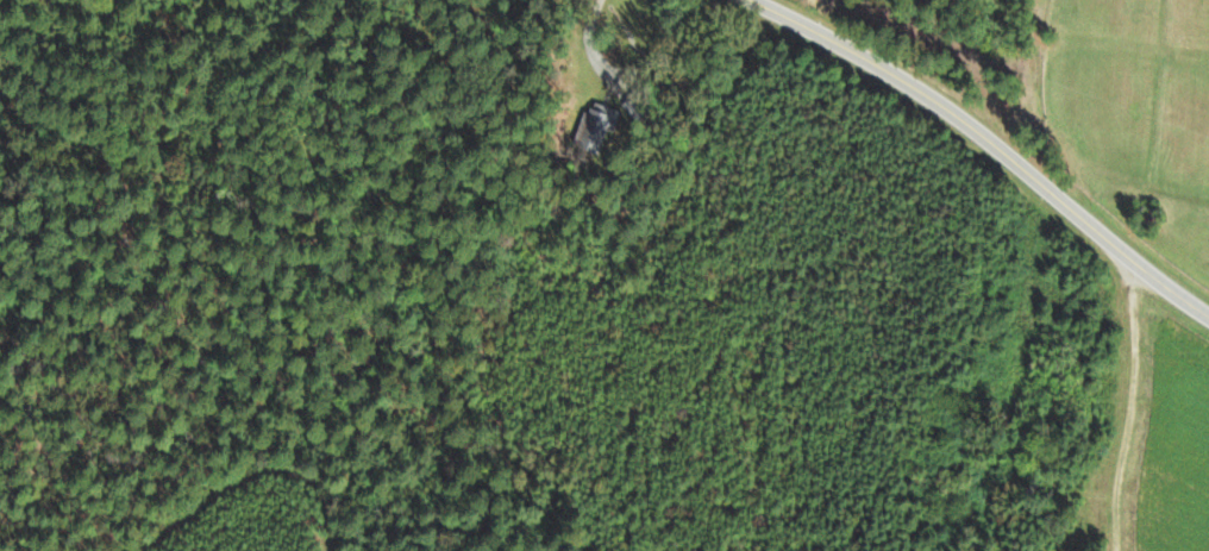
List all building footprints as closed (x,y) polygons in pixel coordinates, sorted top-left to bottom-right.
[(571,146),(601,154),(613,110),(591,103),(588,113),(581,111),(571,146)]
